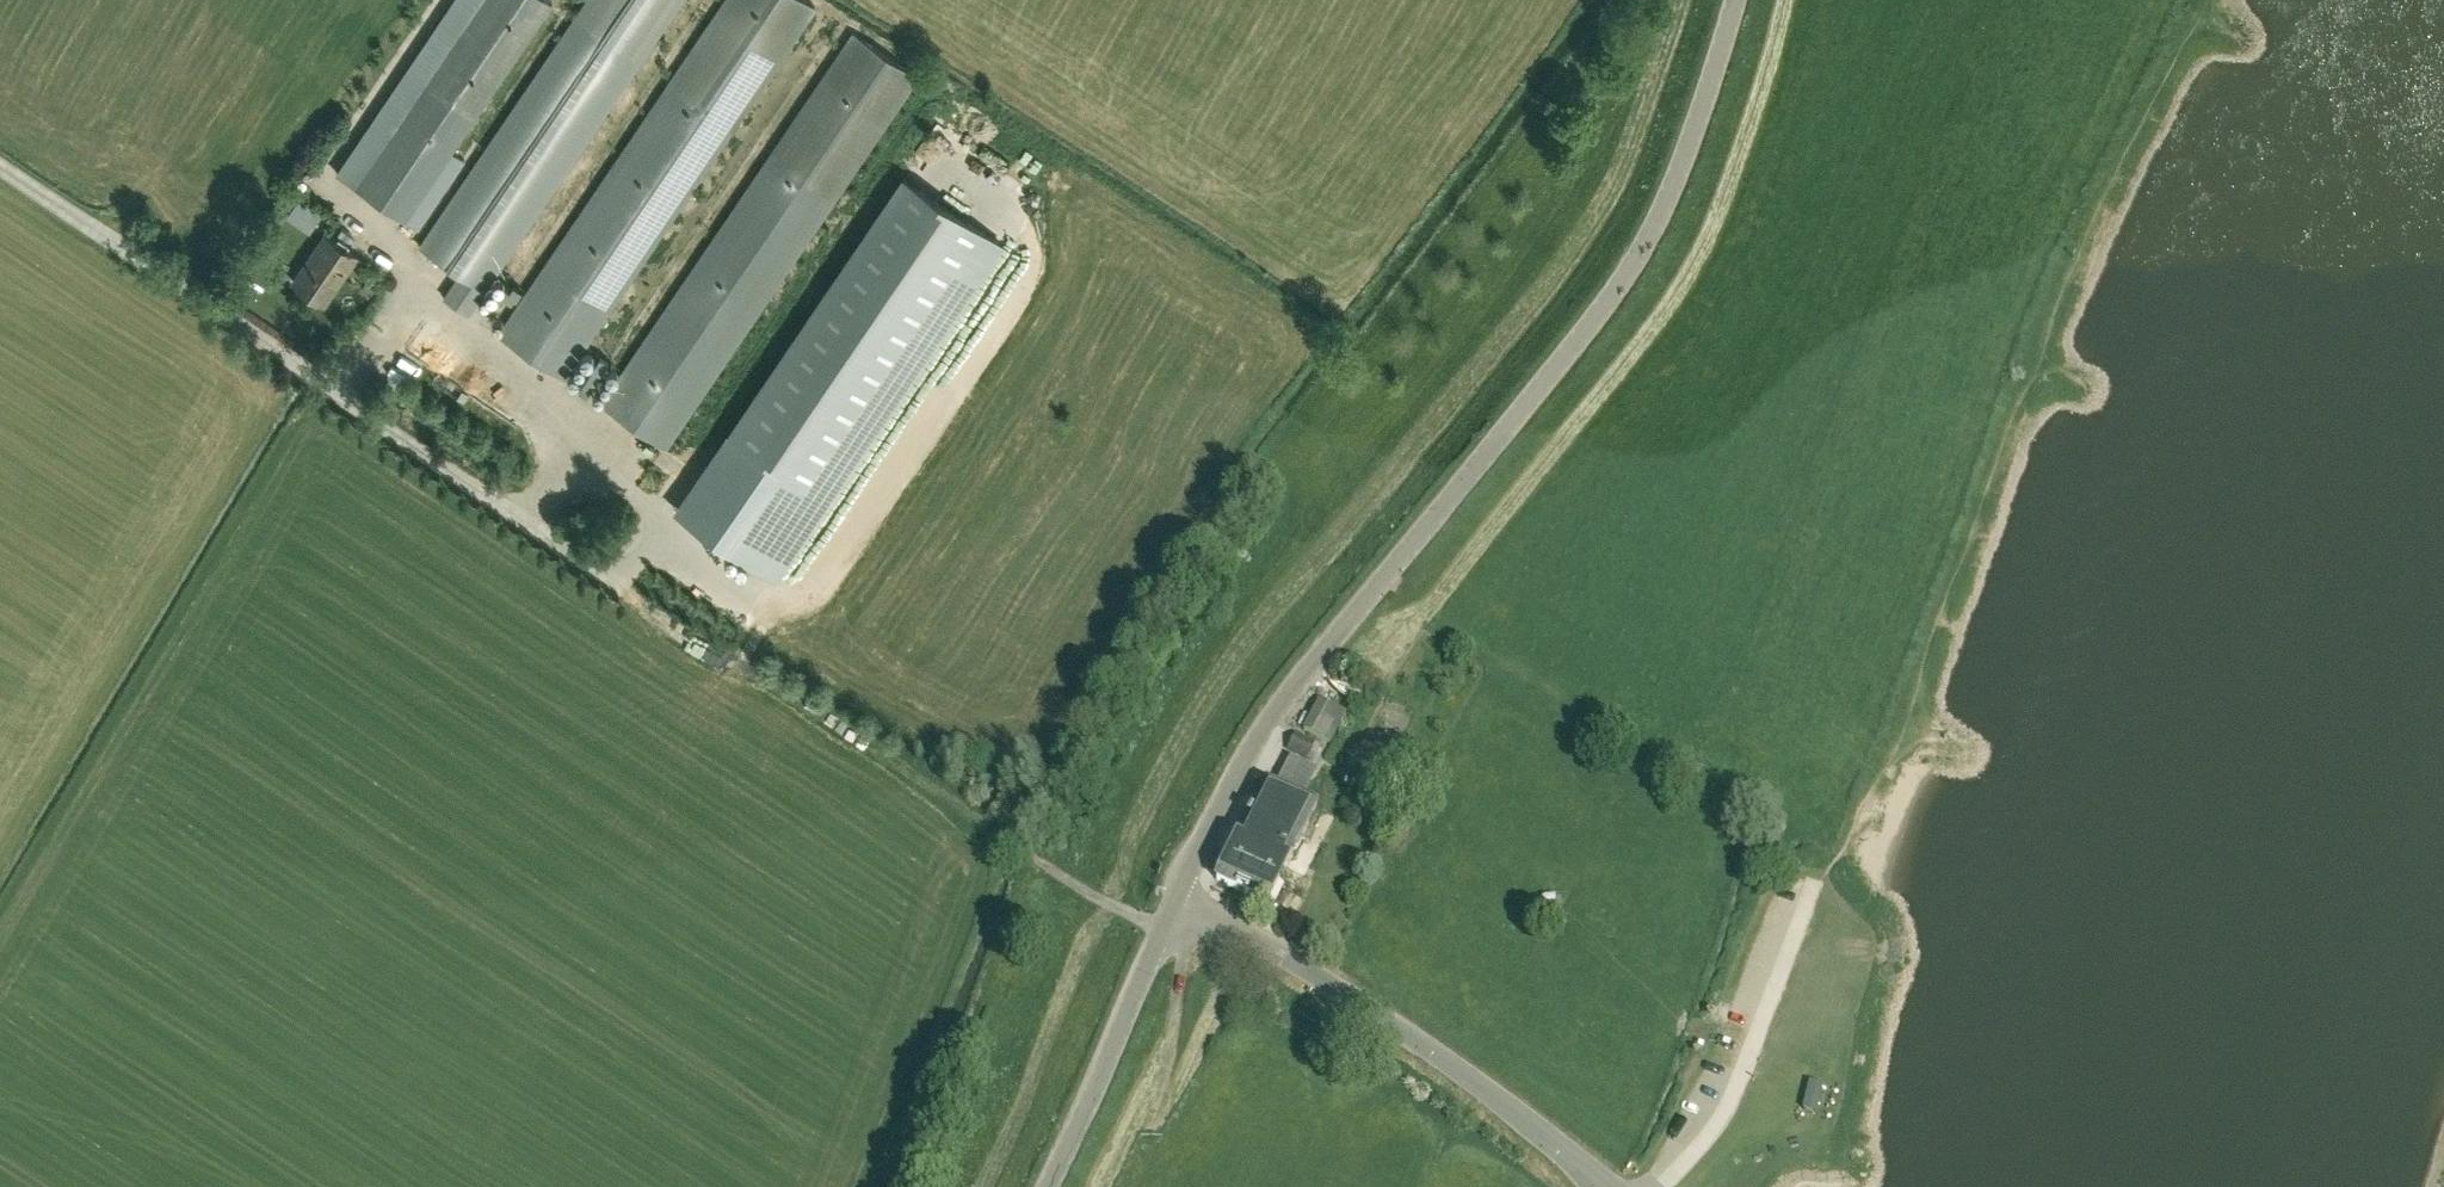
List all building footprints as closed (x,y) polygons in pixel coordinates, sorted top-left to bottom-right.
[(417,229),(463,161),(450,152),(552,2),(549,0),(455,0),(337,175),(417,229)] [(574,17),(418,247),(460,273),(443,297),(469,316),(642,63),(685,0),(586,0),(574,17)] [(737,127),(817,8),(806,0),(724,0),(669,81),(497,334),(565,380),(737,127)] [(667,449),(839,196),(919,76),(854,32),(772,151),(600,403),(667,449)] [(763,457),(710,535),(773,578),(997,248),(901,183),(730,435),(763,457)] [(288,216),(309,231),(322,213),(301,198),(288,216)] [(293,283),(324,304),(357,257),(325,235),(293,283)] [(600,355),(578,388),(588,394),(609,361),(600,355)] [(1303,730),(1330,745),(1346,714),(1318,700),(1303,730)] [(1293,739),(1287,749),(1307,759),(1312,749),(1293,739)] [(1242,831),(1293,856),(1317,807),(1302,799),(1317,770),(1289,756),(1274,785),(1266,781),(1242,831)] [(1293,856),(1242,831),(1217,880),(1268,906),(1293,856)]
